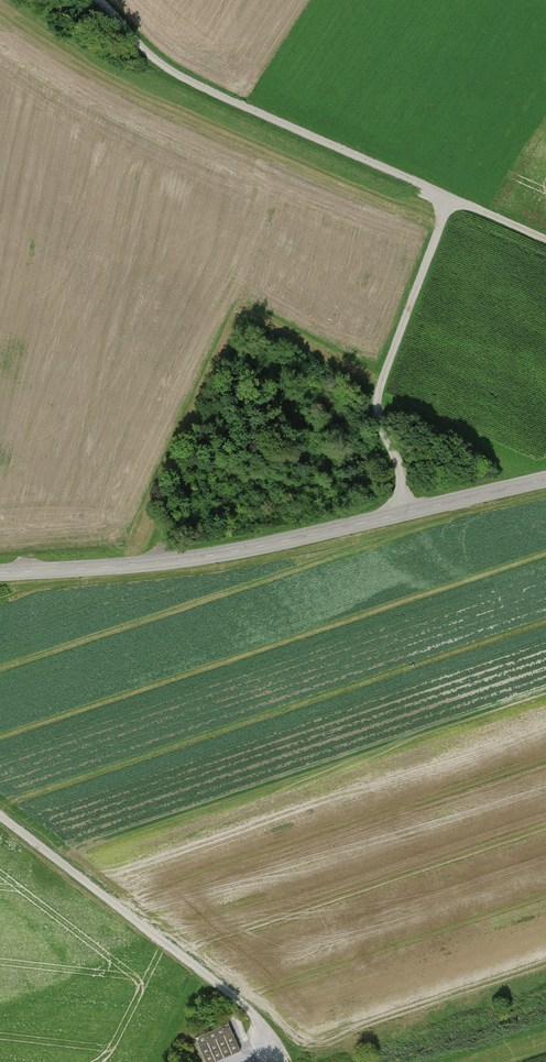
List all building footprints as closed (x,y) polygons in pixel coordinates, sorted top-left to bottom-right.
[(207,1061),(216,1061),(241,1051),(229,1025),(197,1039),(207,1061)]
